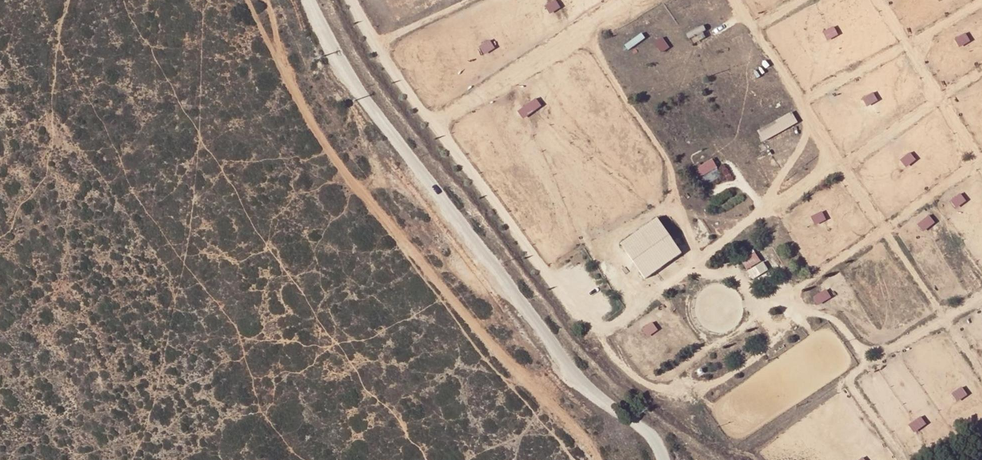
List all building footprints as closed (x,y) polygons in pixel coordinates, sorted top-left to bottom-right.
[(551,13),(562,7),(558,0),(555,0),(546,5),(551,13)] [(828,39),(839,35),(836,26),(824,30),(828,39)] [(967,32),(956,38),(960,47),(972,41),(967,32)] [(665,37),(656,42),(662,52),(670,47),(665,37)] [(480,46),(485,54),(497,47),(491,39),(480,46)] [(874,91),(863,98),(869,106),(879,99),(874,91)] [(537,97),(518,109),(523,118),(543,106),(537,97)] [(763,140),(799,124),(794,112),(758,128),(763,140)] [(912,151),(901,159),(907,167),(917,159),(912,151)] [(694,169),(700,178),(720,166),(714,157),(694,169)] [(951,198),(956,207),(968,201),(963,193),(951,198)] [(812,216),(816,225),(828,219),(823,210),(812,216)] [(918,223),(924,231),(937,222),(931,214),(918,223)] [(619,243),(644,278),(681,252),(656,218),(619,243)] [(748,269),(762,260),(757,251),(742,261),(748,269)] [(763,261),(749,272),(755,280),(769,269),(763,261)] [(829,289),(815,294),(818,304),(832,298),(829,289)] [(649,337),(660,330),(654,321),(643,328),(649,337)] [(958,401),(969,394),(964,386),(953,393),(958,401)] [(915,432),(928,424),(922,415),(909,423),(915,432)]
